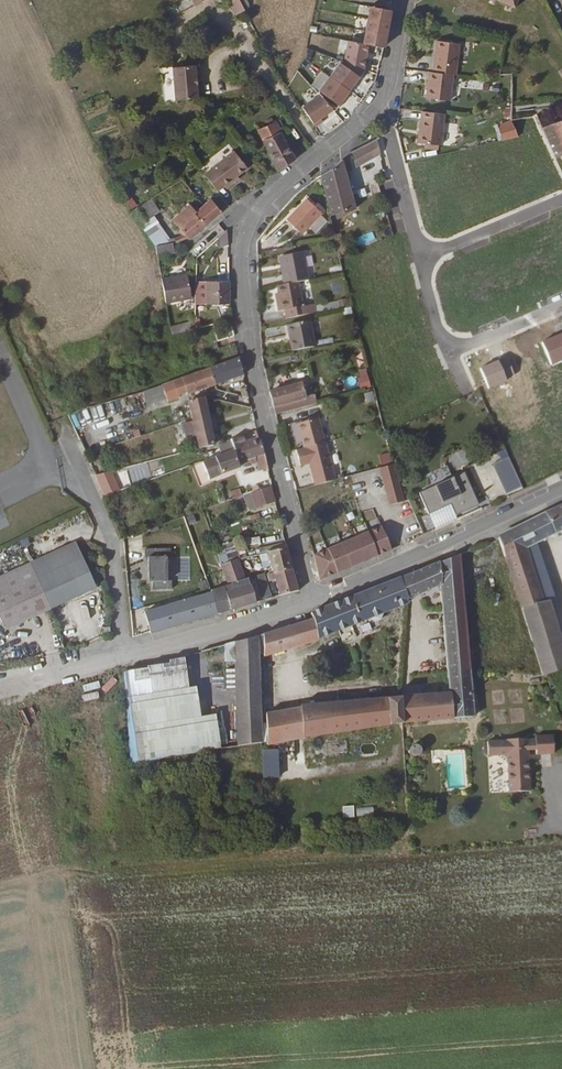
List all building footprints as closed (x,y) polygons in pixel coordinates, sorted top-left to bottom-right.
[(239,10),(233,0),(223,0),(230,15),(239,10)] [(484,1),(487,3),(488,0),(498,5),(496,8),(501,10),(503,7),(506,8),(507,5),(505,4),(507,0),(485,0),(484,1)] [(363,47),(378,51),(386,11),(365,6),(357,46),(363,47)] [(449,74),(453,75),(457,43),(433,40),(432,49),(435,49),(434,53),(432,53),(429,72),(449,74)] [(339,63),(358,72),(363,47),(357,46),(344,42),(339,63)] [(174,65),(175,99),(200,98),(199,64),(174,65)] [(447,100),(449,74),(429,72),(426,71),(423,97),(447,100)] [(317,95),(298,108),(311,126),(318,121),(316,117),(329,109),(317,95)] [(436,145),(441,113),(418,110),(413,142),(436,145)] [(561,154),(561,120),(541,128),(554,157),(561,154)] [(254,129),(274,170),(291,158),(282,146),(277,135),(279,134),(273,121),(254,129)] [(377,140),(351,151),(357,166),(383,155),(377,140)] [(179,144),(170,148),(177,158),(186,152),(179,144)] [(232,152),(202,174),(215,191),(221,186),(223,188),(231,183),(229,180),(235,176),(245,168),(232,152)] [(353,208),(341,157),(318,174),(329,215),(353,208)] [(136,220),(151,210),(156,206),(150,196),(129,211),(136,220)] [(319,213),(305,197),(284,217),(298,232),(319,213)] [(207,198),(200,204),(191,212),(185,205),(169,219),(187,237),(218,211),(207,198)] [(136,220),(141,227),(156,217),(151,210),(136,220)] [(171,241),(156,246),(157,252),(173,249),(171,241)] [(282,281),(296,279),(307,277),(303,250),(281,253),(282,263),(279,264),(282,281)] [(160,276),(164,302),(188,299),(185,274),(160,276)] [(283,316),(313,311),(311,302),(300,303),(296,279),(282,281),(276,282),(277,289),(279,306),(282,306),(283,316)] [(195,281),(195,300),(204,301),(205,304),(227,304),(226,280),(195,281)] [(291,349),(313,345),(309,319),(287,323),(291,349)] [(193,321),(168,329),(169,336),(193,329),(193,321)] [(184,395),(240,373),(236,357),(179,377),(183,393),(184,395)] [(358,371),(362,389),(371,387),(367,369),(358,371)] [(171,380),(174,387),(177,396),(183,393),(179,377),(171,380)] [(151,386),(153,393),(174,387),(171,380),(151,386)] [(291,408),(315,402),(313,395),(302,399),(299,382),(268,389),(273,406),(290,402),(291,408)] [(151,386),(139,390),(143,404),(155,400),(153,393),(151,386)] [(373,391),(364,394),(367,404),(377,400),(373,391)] [(189,415),(197,448),(211,444),(209,430),(206,414),(204,401),(207,401),(207,399),(207,398),(185,399),(189,415)] [(274,411),(291,408),(290,402),(273,406),(274,411)] [(206,414),(209,430),(217,429),(213,413),(206,414)] [(314,483),(334,477),(322,426),(329,424),(327,414),(298,421),(303,445),(295,447),(299,462),(309,461),(314,483)] [(291,423),(293,436),(300,435),(298,422),(291,423)] [(237,468),(235,462),(242,460),(243,466),(252,463),(251,457),(252,456),(256,472),(265,470),(262,453),(256,438),(242,442),(240,434),(221,441),(225,453),(200,462),(207,480),(237,468)] [(99,449),(91,451),(95,464),(104,461),(99,449)] [(379,455),(381,465),(392,463),(390,453),(379,455)] [(506,493),(522,486),(509,455),(493,462),(506,493)] [(403,501),(394,463),(381,466),(390,504),(403,501)] [(96,475),(102,497),(118,491),(110,470),(96,475)] [(419,492),(428,513),(450,504),(455,515),(476,506),(474,501),(476,499),(464,472),(419,492)] [(255,491),(249,493),(254,509),(272,503),(267,487),(255,491)] [(229,492),(232,499),(243,495),(240,488),(229,492)] [(542,676),(561,670),(561,661),(548,602),(554,600),(535,544),(561,531),(561,505),(513,529),(514,531),(498,539),(534,654),(542,676)] [(317,580),(389,549),(379,526),(311,555),(317,580)] [(0,571),(0,622),(93,587),(76,542),(0,571)] [(174,544),(149,549),(151,558),(154,557),(159,581),(163,580),(165,588),(184,584),(182,575),(178,576),(173,553),(176,553),(174,544)] [(290,571),(283,545),(263,551),(253,555),(257,562),(266,559),(270,572),(270,575),(267,576),(268,580),(272,580),(276,596),(295,591),(290,571)] [(475,704),(474,698),(470,699),(468,671),(456,556),(436,563),(438,588),(448,694),(452,721),(473,719),(471,704),(475,704)] [(148,632),(215,613),(253,603),(247,585),(244,585),(242,579),(235,561),(218,566),(223,584),(224,587),(208,591),(142,610),(148,632)] [(310,621),(253,636),(254,648),(259,648),(260,655),(316,641),(316,638),(361,620),(367,623),(374,620),(376,614),(402,604),(402,602),(438,588),(436,563),(308,613),(310,621)] [(253,575),(261,600),(268,599),(259,573),(253,575)] [(94,606),(102,606),(101,592),(93,593),(94,606)] [(236,746),(258,744),(258,731),(254,648),(253,636),(220,645),(221,662),(231,662),(232,678),(220,679),(221,692),(233,692),(236,746)] [(126,671),(134,762),(218,749),(213,716),(199,718),(194,687),(186,689),(181,655),(126,671)] [(91,680),(77,683),(80,699),(94,696),(91,680)] [(306,737),(452,721),(448,694),(364,704),(364,700),(354,701),(355,705),(316,709),(315,702),(300,704),(300,711),(264,713),(264,730),(258,731),(258,744),(265,743),(265,745),(306,740),(306,737)] [(554,737),(536,737),(536,740),(528,740),(528,739),(507,740),(507,741),(488,742),(488,756),(508,755),(509,792),(530,792),(528,750),(537,750),(537,755),(554,754),(554,737)] [(264,778),(280,778),(279,749),(263,749),(264,778)] [(419,754),(418,752),(416,750),(414,749),(412,749),(410,750),(408,752),(407,755),(409,759),(412,760),(414,761),(416,760),(418,758),(419,754)] [(343,807),(345,818),(356,816),(354,805),(343,807)]
